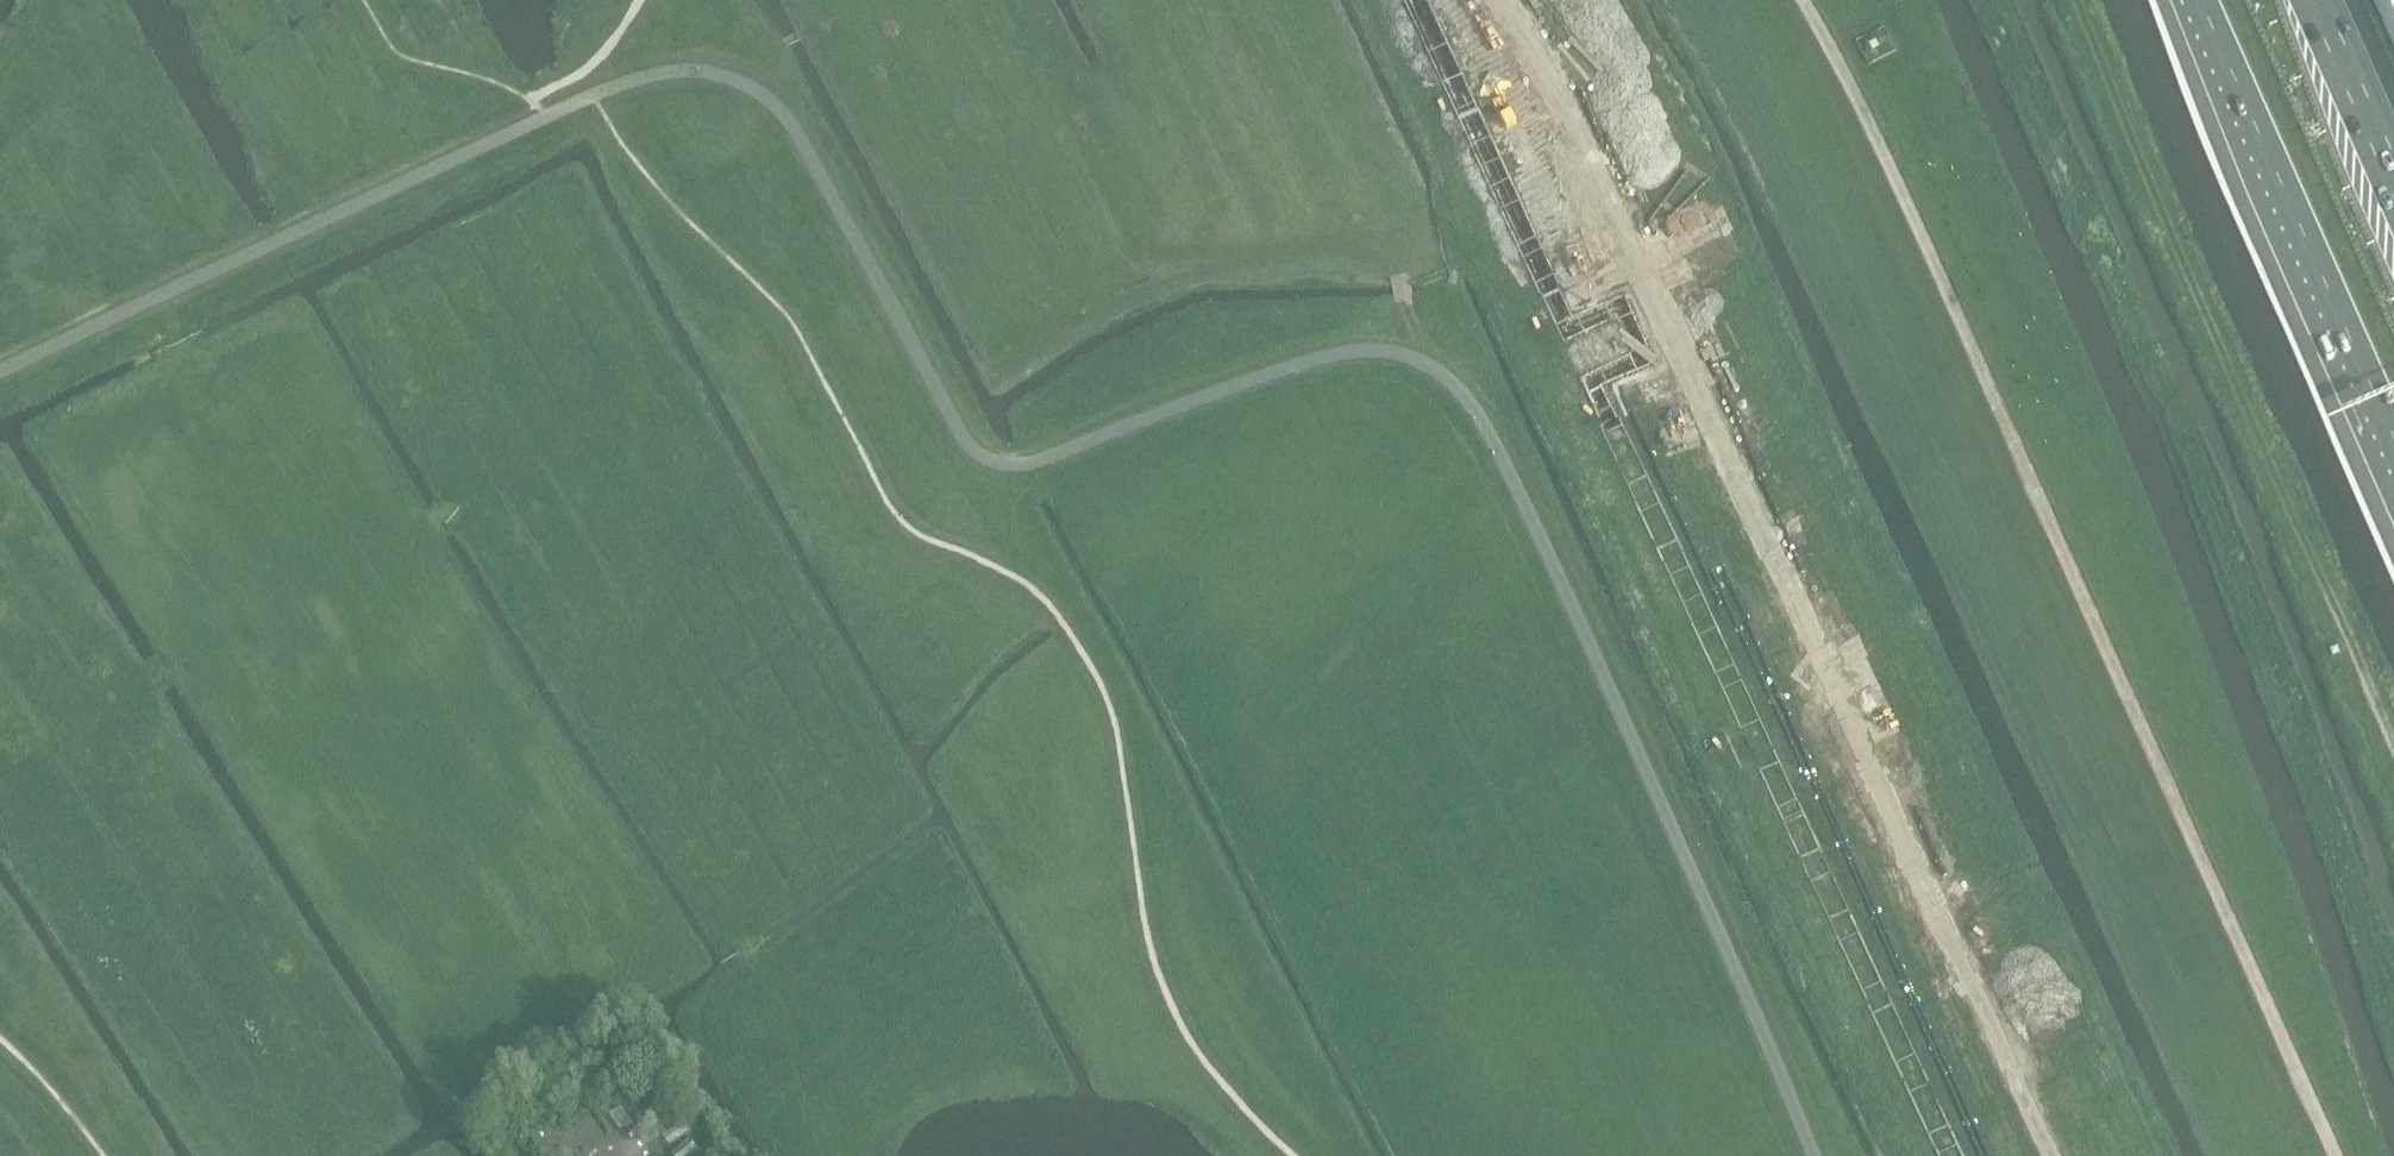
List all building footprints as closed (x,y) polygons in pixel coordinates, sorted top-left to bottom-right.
[(2388,20),(2393,34),(2393,22),(2392,18),(2384,0),(2379,0),(2388,20)]
